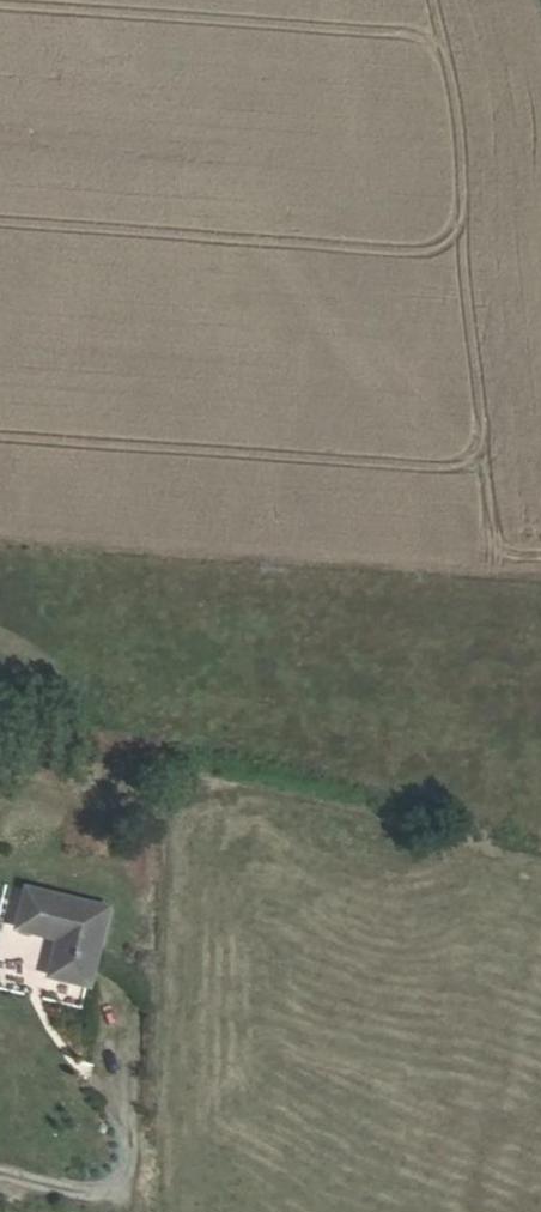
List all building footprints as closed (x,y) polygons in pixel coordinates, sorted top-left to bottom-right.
[(48,983),(95,994),(113,913),(31,895),(22,935),(57,943),(48,983)]
